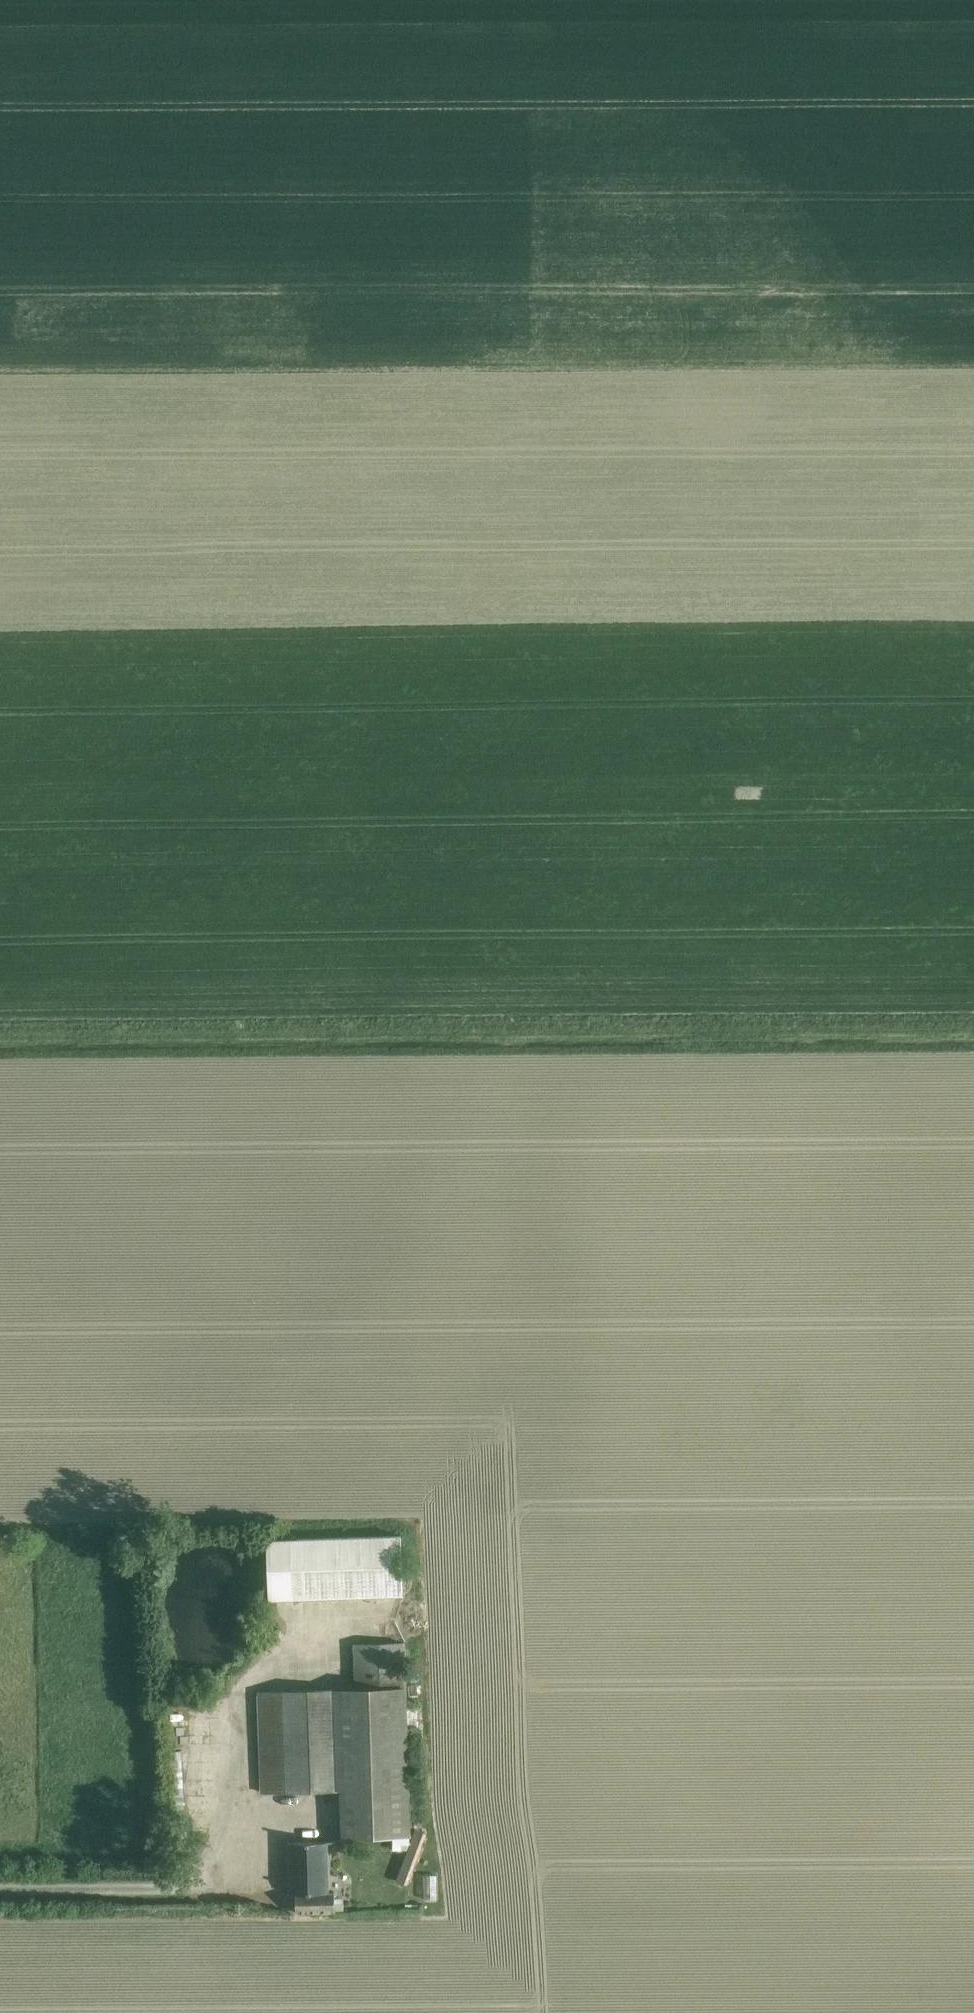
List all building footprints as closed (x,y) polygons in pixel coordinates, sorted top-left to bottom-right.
[(291,1539),(268,1540),(270,1599),(293,1598),(403,1595),(401,1536),(291,1539)] [(394,1837),(411,1836),(405,1643),(354,1645),(356,1689),(258,1693),(262,1792),(342,1790),(343,1839),(394,1837)] [(408,1849),(397,1880),(407,1883),(426,1832),(415,1828),(411,1840),(408,1849)] [(411,1836),(394,1837),(394,1850),(408,1849),(411,1840),(411,1836)] [(297,1913),(336,1912),(335,1892),(330,1892),(328,1842),(288,1842),(290,1893),(291,1894),(296,1894),(297,1913)] [(432,1870),(419,1870),(420,1893),(433,1892),(432,1870)]
